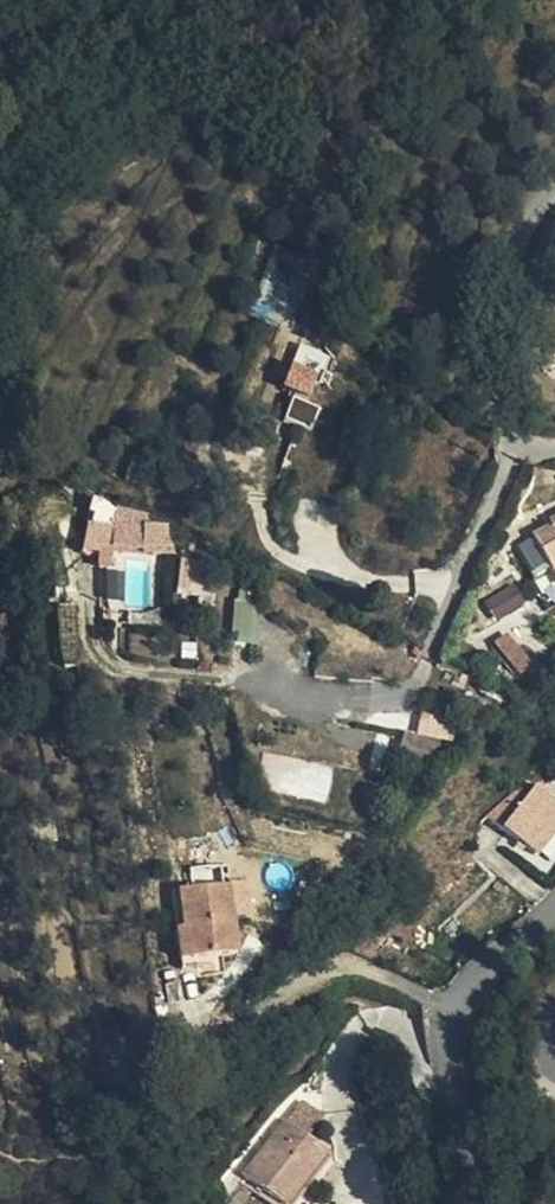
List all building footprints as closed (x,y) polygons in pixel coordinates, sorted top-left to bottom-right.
[(306,401),(315,378),(291,370),(283,393),(306,401)] [(533,580),(548,572),(552,579),(554,577),(554,518),(548,522),(550,528),(516,548),(533,580)] [(113,554),(143,555),(143,544),(113,542),(113,554)] [(143,544),(143,555),(163,556),(164,545),(143,544)] [(204,561),(180,558),(178,583),(202,586),(204,561)] [(496,618),(524,601),(513,583),(485,599),(496,618)] [(164,604),(158,604),(145,618),(145,624),(163,624),(164,604)] [(507,632),(495,641),(517,669),(529,660),(507,632)] [(554,830),(554,800),(537,785),(503,828),(536,855),(554,830)] [(554,853),(554,833),(542,849),(552,857),(554,853)] [(227,888),(176,893),(181,931),(175,932),(179,962),(237,955),(227,888)] [(287,1122),(309,1139),(324,1117),(304,1099),(287,1122)] [(309,1139),(287,1122),(245,1180),(278,1203),(292,1203),(329,1153),(309,1139)]
